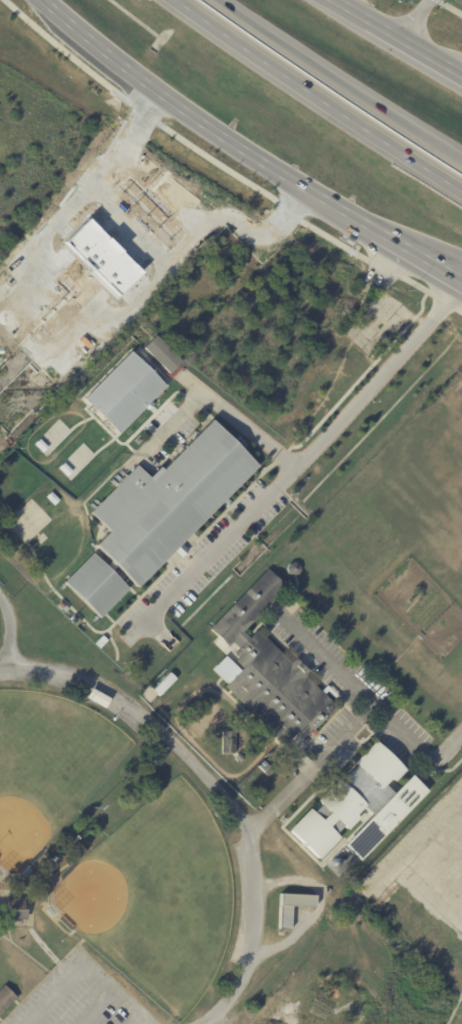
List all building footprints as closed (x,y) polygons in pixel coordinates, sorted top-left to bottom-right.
[(180,361),(155,334),(143,346),(167,372),(180,361)] [(161,377),(158,381),(154,377),(157,373),(162,377),(161,377)] [(113,419),(115,421),(107,430),(96,419),(104,411),(113,419)] [(212,420),(258,465),(180,544),(187,551),(179,558),(173,552),(137,588),(116,567),(111,572),(128,589),(99,618),(63,583),(92,553),(105,566),(111,560),(96,545),(109,532),(90,513),(136,465),(149,478),(160,466),(163,469),(212,420)] [(17,513),(25,521),(15,531),(6,523),(17,513)] [(296,575),(294,575),(289,573),(288,568),(290,563),(295,561),(300,564),(301,569),(298,574),(296,575)] [(274,599),(243,632),(249,638),(257,630),(291,663),(296,659),(310,672),(305,677),(321,692),(327,686),(342,701),(339,705),(332,698),(333,697),(327,692),(324,695),(337,707),(313,732),(305,724),(285,745),(225,688),(227,685),(212,670),(225,656),(241,671),(243,670),(236,663),(238,660),(234,655),(244,645),(237,638),(228,648),(210,630),(267,569),(286,588),(274,599)] [(153,689),(169,672),(175,678),(159,695),(153,689)] [(236,737),(236,752),(223,752),(223,730),(236,730),(236,737)] [(378,744),(407,771),(396,783),(402,788),(413,777),(429,792),(361,863),(345,847),(374,816),(366,808),(357,816),(361,819),(349,832),(345,827),(337,835),(341,839),(320,861),(290,831),(310,810),(315,814),(323,806),(318,802),(339,780),(342,782),(358,766),(355,764),(377,742),(378,744)] [(264,761),(274,770),(268,776),(258,766),(264,760),(264,761)] [(315,907),(291,906),(290,930),(278,930),(279,894),(315,896),(315,907)] [(28,920),(6,919),(6,909),(8,909),(8,898),(25,898),(24,910),(28,910),(28,920)] [(15,999),(0,1015),(0,989),(4,985),(17,997),(15,999)]
